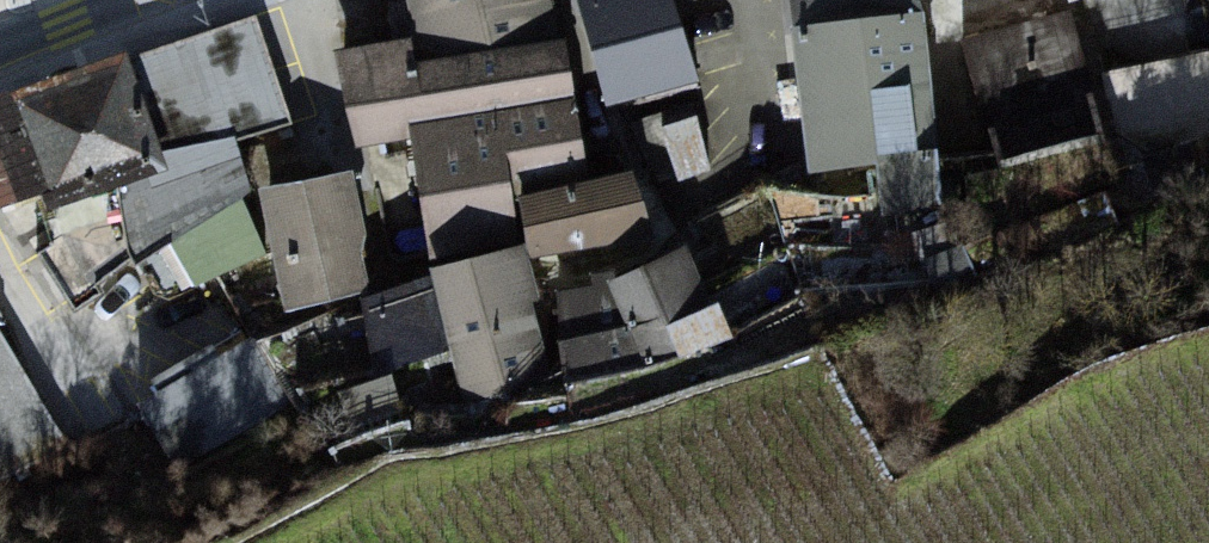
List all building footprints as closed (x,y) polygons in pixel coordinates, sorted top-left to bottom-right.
[(408,49),(562,47),(555,0),(401,0),(408,49)] [(570,8),(599,111),(694,94),(671,0),(606,0),(589,3),(570,8)] [(785,177),(924,183),(918,20),(912,0),(766,0),(785,177)] [(1073,16),(962,44),(994,171),(1105,144),(1073,16)] [(562,47),(408,49),(335,57),(356,159),(404,152),(404,135),(568,107),(562,47)] [(1208,103),(1208,47),(1113,61),(1121,117),(1208,103)] [(133,63),(12,105),(46,210),(168,170),(133,63)] [(404,135),(404,152),(421,264),(514,247),(509,190),(582,179),(568,107),(404,135)] [(629,181),(515,200),(524,268),(643,242),(629,181)] [(337,185),(253,197),(275,305),(348,280),(337,185)] [(516,254),(420,275),(436,403),(533,392),(516,254)] [(669,259),(536,298),(554,385),(660,363),(652,330),(687,320),(669,259)] [(257,324),(140,382),(177,457),(294,399),(257,324)] [(50,461),(0,348),(0,488),(50,461)]
